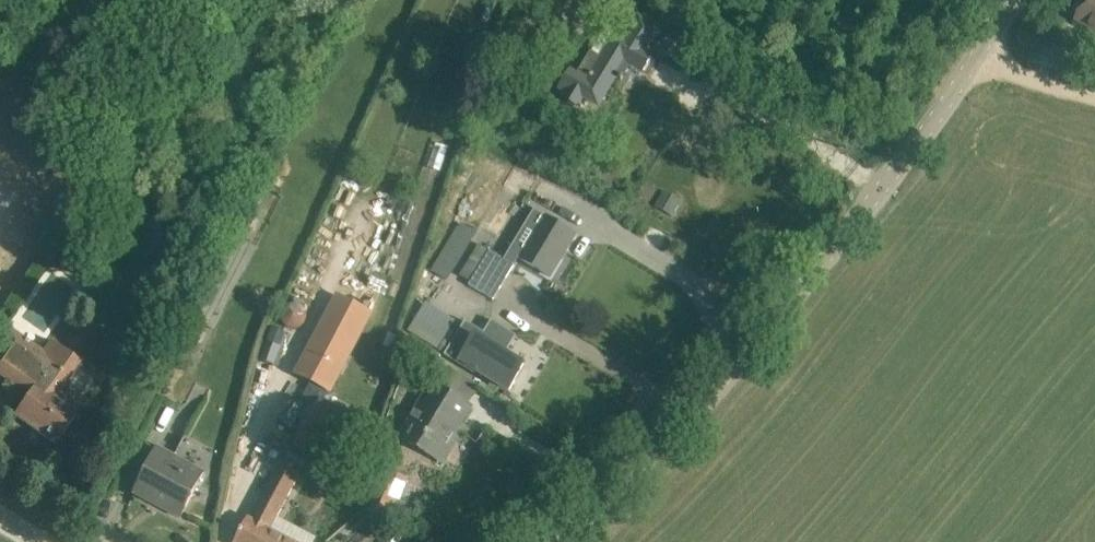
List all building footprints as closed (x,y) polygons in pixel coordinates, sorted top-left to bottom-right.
[(1074,20),(1094,30),(1094,0),(1084,0),(1074,20)] [(659,29),(640,18),(636,16),(624,35),(616,31),(601,56),(591,51),(578,72),(570,68),(559,86),(565,90),(562,96),(577,105),(583,95),(598,105),(615,77),(622,81),(624,77),(623,77),(630,64),(644,72),(653,57),(645,52),(659,29)] [(502,187),(526,201),(538,180),(514,167),(502,187)] [(663,192),(655,206),(673,216),(681,202),(663,192)] [(575,234),(576,233),(543,214),(534,229),(525,224),(514,241),(523,247),(517,256),(550,276),(562,256),(560,255),(574,234),(575,234)] [(514,265),(496,254),(479,243),(460,275),(471,281),(469,284),(494,299),(514,265)] [(409,329),(437,351),(460,321),(432,300),(409,329)] [(332,389),(368,315),(337,301),(301,374),(332,389)] [(521,322),(496,306),(489,319),(471,307),(450,342),(480,361),(483,357),(515,377),(529,353),(510,340),(521,322)] [(57,397),(82,361),(50,339),(42,350),(13,329),(0,347),(0,374),(29,393),(14,414),(56,444),(78,411),(57,397)] [(413,343),(389,333),(384,346),(409,355),(413,343)] [(411,355),(451,380),(456,370),(417,346),(411,355)] [(459,437),(454,434),(467,411),(427,388),(399,437),(420,449),(439,460),(441,456),(446,459),(459,437)] [(290,443),(307,452),(328,409),(312,402),(290,443)] [(205,464),(214,448),(187,434),(179,450),(205,464)] [(181,517),(191,498),(205,472),(159,448),(135,494),(181,517)] [(302,471),(283,461),(276,473),(252,519),(248,517),(235,541),(297,541),(271,528),(302,471)] [(381,466),(364,507),(389,517),(406,476),(381,466)] [(402,538),(391,530),(383,541),(399,541),(402,538)]
